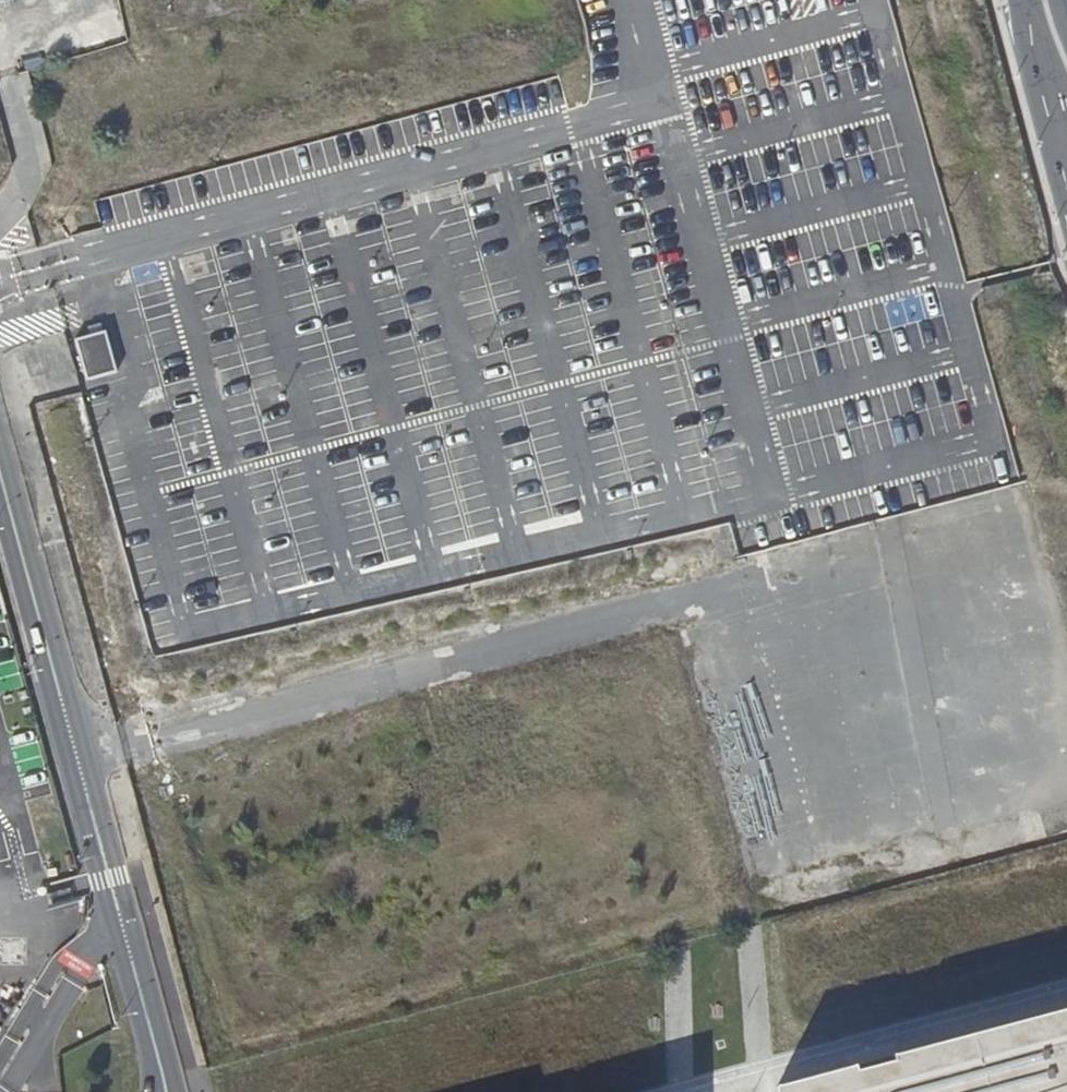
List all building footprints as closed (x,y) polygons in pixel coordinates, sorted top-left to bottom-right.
[(106,329),(76,338),(88,380),(118,371),(106,329)] [(27,691),(18,693),(20,702),(29,699),(27,691)] [(31,706),(21,709),(24,718),(33,715),(31,706)] [(895,1055),(859,1065),(781,1086),(780,1091),(1066,1091),(1066,1010),(895,1055)]
